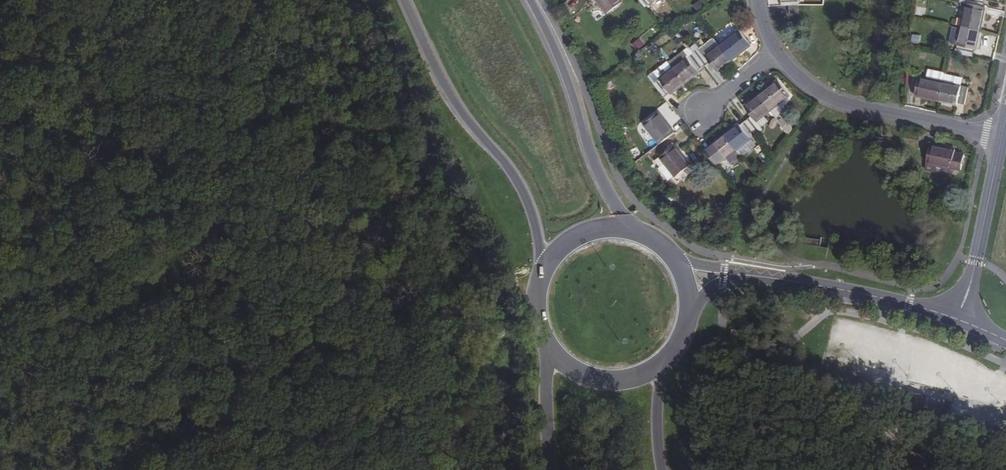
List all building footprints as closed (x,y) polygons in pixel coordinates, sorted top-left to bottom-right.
[(608,13),(622,3),(620,0),(597,0),(608,13)] [(697,12),(706,6),(702,0),(699,0),(692,5),(697,12)] [(799,5),(790,5),(790,16),(800,15),(799,5)] [(968,5),(962,29),(981,33),(986,9),(985,8),(968,5)] [(962,29),(957,54),(974,57),(976,50),(977,50),(981,33),(962,29)] [(740,30),(720,45),(731,60),(751,45),(740,30)] [(638,51),(646,44),(640,38),(632,44),(638,51)] [(706,56),(720,45),(714,38),(700,49),(706,56)] [(731,60),(720,45),(706,56),(696,44),(690,48),(694,53),(704,66),(711,62),(718,71),(731,60)] [(674,69),(694,53),(690,48),(689,47),(669,63),(674,69)] [(694,53),(674,69),(686,83),(700,72),(699,71),(704,66),(694,53)] [(674,69),(653,84),(664,98),(671,93),(672,94),(686,83),(674,69)] [(946,74),(946,73),(928,69),(927,79),(944,82),(946,74)] [(969,88),(971,79),(946,74),(944,82),(969,88)] [(927,79),(919,77),(915,96),(940,101),(944,82),(927,79)] [(779,81),(759,96),(770,111),(790,95),(779,81)] [(969,88),(944,82),(940,101),(958,104),(959,102),(966,104),(969,88)] [(752,116),(746,120),(756,134),(762,129),(757,121),(770,111),(759,96),(745,107),(752,116)] [(776,118),(782,110),(778,105),(770,111),(776,118)] [(661,112),(646,123),(661,144),(676,132),(661,112)] [(792,128),(783,117),(779,122),(787,133),(792,128)] [(739,124),(724,134),(736,150),(750,139),(756,134),(746,120),(740,124),(739,124)] [(919,146),(921,136),(907,133),(909,144),(919,146)] [(713,147),(706,152),(717,165),(736,150),(724,134),(711,145),(713,147)] [(741,156),(755,145),(750,139),(736,150),(741,156)] [(966,156),(956,154),(957,151),(932,145),(928,164),(953,169),(963,171),(966,156)] [(676,146),(663,156),(678,175),(692,165),(676,146)] [(951,176),(953,169),(928,164),(927,171),(951,176)] [(750,334),(733,331),(731,340),(748,344),(750,334)] [(906,396),(904,407),(923,411),(925,400),(906,396)]
